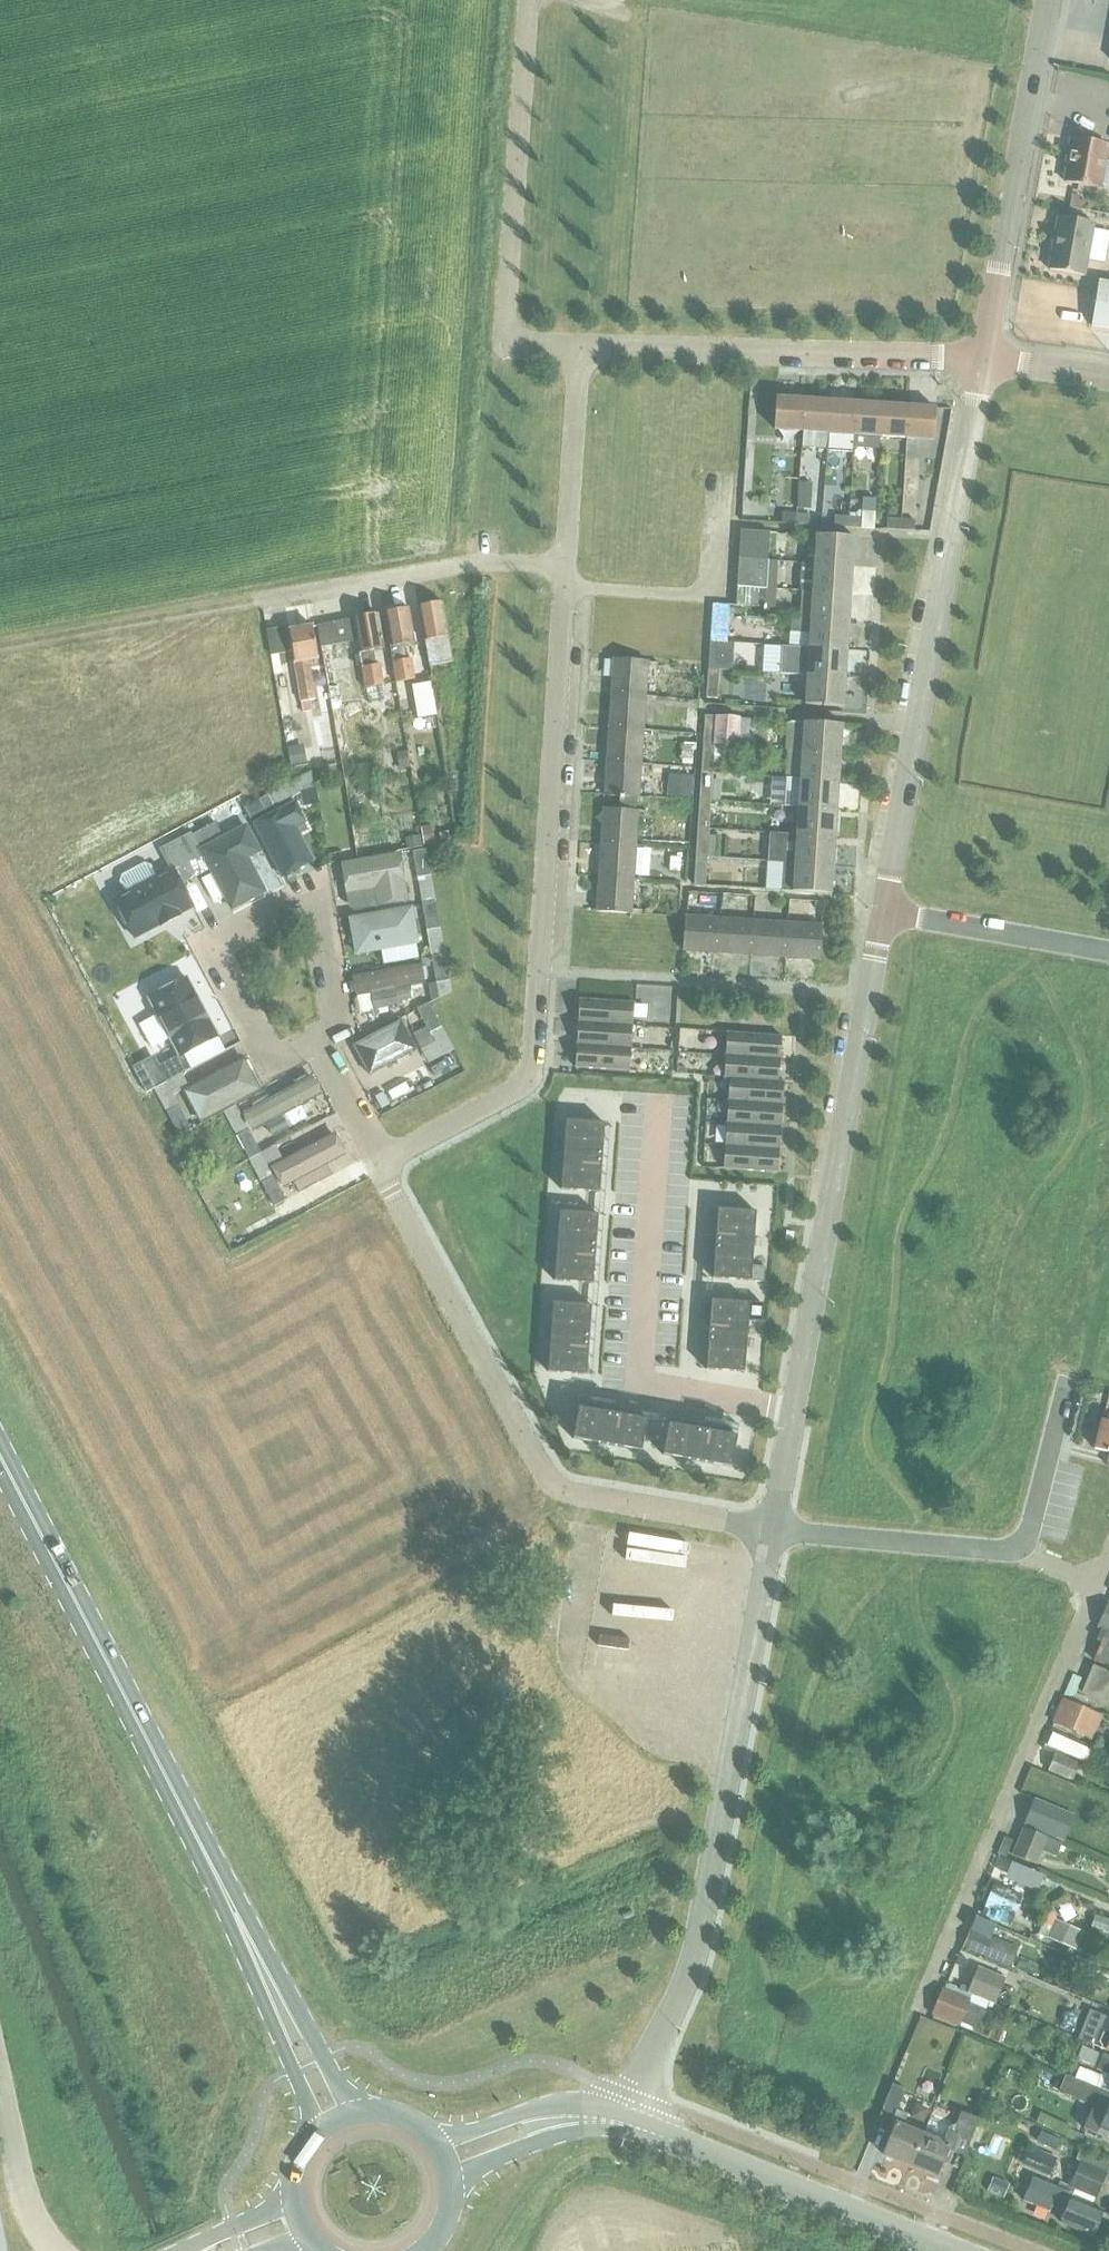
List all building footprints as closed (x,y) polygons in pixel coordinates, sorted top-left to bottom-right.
[(1065,182),(1100,188),(1108,144),(1073,138),(1065,182)] [(1059,217),(1050,270),(1085,276),(1094,223),(1059,217)] [(1092,326),(1108,329),(1108,283),(1099,282),(1092,326)] [(776,397),(774,429),(801,431),(803,399),(776,397)] [(803,399),(801,431),(827,432),(828,433),(830,401),(829,401),(803,399)] [(828,433),(827,451),(853,452),(853,448),(854,434),(856,402),(830,401),(828,433)] [(854,434),(854,448),(880,449),(880,436),(883,404),(856,402),(854,434)] [(883,404),(880,436),(907,438),(909,406),(883,404)] [(909,406),(907,438),(934,439),(936,408),(909,406)] [(803,477),(801,506),(817,506),(818,478),(803,477)] [(862,518),(851,517),(851,528),(864,529),(875,530),(876,511),(863,511),(863,503),(852,503),(852,516),(862,516),(862,518)] [(770,505),(768,522),(784,523),(795,524),(796,513),(785,513),(786,506),(770,505)] [(903,505),(902,519),(903,519),(903,529),(916,530),(917,520),(914,520),(915,506),(904,506),(903,505)] [(796,513),(795,524),(812,525),(813,515),(796,513)] [(837,516),(837,527),(851,528),(851,517),(837,516)] [(890,518),(889,528),(903,529),(903,519),(902,519),(890,518)] [(777,533),(775,559),(787,560),(789,534),(777,533)] [(816,534),(814,563),(854,566),(856,537),(816,534)] [(739,558),(738,585),(764,587),(778,588),(780,561),(787,562),(787,560),(775,559),(775,561),(769,560),(766,560),(739,558)] [(814,563),(813,591),(852,594),(854,566),(814,563)] [(802,591),(800,619),(850,622),(852,594),(813,591),(802,591)] [(443,602),(419,607),(425,641),(449,637),(443,602)] [(410,608),(385,613),(397,682),(414,679),(411,658),(408,659),(405,645),(416,643),(410,608)] [(712,612),(710,640),(722,641),(724,613),(712,612)] [(379,614),(353,618),(358,641),(359,648),(365,688),(384,685),(380,664),(376,665),(374,651),(385,649),(379,614)] [(353,618),(318,625),(322,648),(358,641),(353,618)] [(791,618),(790,632),(810,634),(809,647),(848,649),(850,622),(800,619),(791,618)] [(274,629),(266,631),(271,655),(279,653),(292,650),(301,701),(303,713),(312,711),(310,700),(315,699),(308,660),(317,659),(311,626),(288,630),(289,631),(285,632),(285,630),(285,627),(274,629)] [(710,640),(708,668),(720,669),(720,670),(732,671),(732,670),(733,655),(721,654),(722,641),(710,640)] [(783,646),(781,672),(807,674),(846,677),(848,649),(809,647),(783,646)] [(614,659),(612,693),(646,696),(657,697),(659,664),(649,663),(649,661),(614,659)] [(678,678),(701,679),(702,662),(679,661),(678,678)] [(708,668),(706,698),(718,699),(720,670),(720,669),(708,668)] [(807,674),(805,703),(844,706),(846,677),(807,674)] [(432,682),(414,685),(420,719),(438,715),(432,682)] [(612,693),(609,727),(644,729),(646,696),(612,693)] [(705,716),(704,743),(715,744),(738,746),(739,718),(717,717),(705,716)] [(788,721),(787,749),(842,752),(844,724),(804,722),(788,721)] [(609,727),(607,760),(642,763),(644,729),(609,727)] [(297,742),(298,761),(309,760),(309,742),(297,742)] [(704,743),(702,772),(713,772),(715,744),(704,743)] [(787,749),(786,778),(801,779),(840,781),(842,752),(787,749)] [(605,783),(604,795),(621,796),(635,797),(639,798),(640,783),(640,781),(642,763),(607,760),(605,781),(605,783)] [(693,790),(694,772),(673,770),(671,788),(693,790)] [(701,783),(700,800),(712,800),(712,801),(720,802),(720,801),(721,783),(721,780),(713,779),(713,772),(702,772),(701,783)] [(268,795),(244,807),(251,819),(274,807),(294,796),(302,812),(315,810),(311,783),(310,773),(290,783),(268,795)] [(785,783),(784,805),(799,806),(838,808),(840,783),(840,781),(801,779),(786,778),(785,783)] [(604,809),(601,842),(636,845),(639,811),(634,811),(635,797),(621,796),(620,810),(604,809)] [(700,800),(698,828),(710,828),(712,801),(712,800),(700,800)] [(258,822),(288,878),(315,864),(296,829),(305,824),(293,802),(258,822)] [(799,806),(797,834),(836,837),(838,808),(799,806)] [(216,823),(192,835),(199,847),(222,834),(216,823)] [(261,854),(246,826),(203,849),(234,910),(266,894),(249,860),(261,854)] [(698,828),(696,856),(708,857),(709,849),(718,850),(719,830),(710,829),(710,828),(698,828)] [(770,832),(769,860),(795,862),(835,865),(836,837),(797,834),(770,832)] [(127,893),(115,900),(134,937),(160,924),(161,926),(180,916),(179,914),(193,906),(181,883),(208,869),(197,848),(199,847),(192,835),(170,847),(170,846),(162,850),(173,869),(159,877),(152,863),(148,862),(122,876),(121,882),(127,893)] [(601,842),(599,876),(634,878),(636,845),(601,842)] [(426,849),(413,851),(418,878),(423,904),(436,902),(431,875),(426,849)] [(375,891),(378,907),(408,901),(399,856),(339,868),(345,896),(375,891)] [(696,856),(694,885),(706,886),(708,857),(696,856)] [(795,862),(794,891),(833,893),(835,865),(795,862)] [(599,876),(597,910),(632,912),(633,896),(644,896),(645,883),(634,882),(634,878),(599,876)] [(436,902),(423,904),(427,930),(429,941),(432,956),(445,954),(440,928),(436,902)] [(410,909),(345,922),(352,959),(417,946),(410,909)] [(687,915),(685,951),(718,953),(721,918),(687,915)] [(721,918),(718,953),(752,956),(755,920),(721,918)] [(755,920),(752,956),(786,958),(789,922),(755,920)] [(789,922),(786,958),(820,960),(822,924),(789,922)] [(445,954),(432,956),(436,983),(439,999),(452,993),(450,984),(450,980),(445,954)] [(352,975),(356,996),(424,983),(420,963),(352,975)] [(158,1015),(139,1025),(153,1049),(171,1039),(180,1054),(158,1066),(154,1059),(142,1065),(155,1089),(167,1082),(193,1068),(185,1054),(218,1037),(187,978),(149,998),(158,1015)] [(580,997),(579,1020),(633,1023),(635,1000),(580,997)] [(429,1003),(417,1009),(430,1033),(435,1042),(443,1056),(454,1050),(442,1026),(429,1003)] [(579,1020),(578,1042),(632,1045),(633,1023),(579,1020)] [(354,1048),(368,1076),(417,1050),(402,1023),(354,1048)] [(729,1030),(728,1054),(782,1057),(783,1033),(729,1030)] [(578,1042),(576,1067),(631,1070),(632,1045),(578,1042)] [(728,1054),(727,1076),(732,1076),(781,1079),(782,1057),(728,1054)] [(440,1077),(462,1065),(456,1055),(434,1067),(440,1077)] [(249,1056),(183,1092),(198,1126),(266,1089),(249,1056)] [(732,1076),(731,1099),(784,1102),(786,1079),(781,1079),(732,1076)] [(243,1113),(252,1130),(319,1094),(309,1077),(243,1113)] [(167,1082),(155,1089),(161,1100),(167,1112),(174,1124),(180,1136),(192,1129),(179,1106),(174,1096),(167,1082)] [(731,1099),(729,1122),(783,1125),(784,1102),(731,1099)] [(566,1120),(561,1190),(600,1192),(605,1123),(566,1120)] [(729,1122),(728,1143),(782,1146),(783,1125),(729,1122)] [(249,1129),(237,1136),(250,1159),(262,1153),(249,1129)] [(333,1135),(272,1166),(283,1187),(344,1156),(333,1135)] [(728,1143),(727,1167),(780,1170),(782,1146),(728,1143)] [(274,1176),(262,1183),(275,1206),(287,1200),(274,1176)] [(718,1209),(713,1278),(765,1282),(766,1266),(752,1265),(756,1212),(718,1209)] [(560,1212),(555,1281),(593,1284),(598,1214),(560,1212)] [(785,1239),(793,1241),(795,1232),(788,1231),(787,1231),(785,1239)] [(712,1300),(707,1370),(745,1372),(749,1318),(762,1319),(763,1304),(712,1300)] [(553,1303),(548,1372),(587,1375),(592,1305),(553,1303)] [(579,1408),(573,1439),(642,1451),(647,1420),(579,1408)] [(1103,1419),(1095,1449),(1108,1452),(1108,1421),(1103,1419)] [(669,1424),(663,1455),(732,1468),(737,1436),(669,1424)] [(669,1565),(671,1552),(615,1542),(613,1554),(627,1557),(624,1576),(608,1574),(606,1582),(665,1592),(670,1565),(669,1565)] [(1108,1629),(1108,1600),(1098,1624),(1108,1629)] [(1106,1631),(1093,1660),(1095,1661),(1108,1667),(1108,1632),(1106,1631)] [(1104,1701),(1108,1690),(1108,1672),(1093,1665),(1082,1692),(1104,1701)] [(1080,1692),(1088,1674),(1077,1669),(1069,1688),(1080,1692)] [(1102,1715),(1062,1698),(1052,1722),(1092,1739),(1102,1715)] [(1048,1770),(1073,1780),(1080,1764),(1055,1754),(1048,1770)] [(1036,1799),(1025,1825),(1063,1840),(1073,1815),(1036,1799)] [(1013,1855),(1036,1864),(1048,1837),(1024,1827),(1013,1855)] [(1023,1896),(994,1885),(982,1916),(1012,1927),(1023,1896)] [(1053,1934),(1081,1943),(1087,1923),(1060,1914),(1053,1934)] [(974,1919),(963,1947),(985,1957),(984,1960),(1009,1971),(1019,1948),(993,1936),(992,1940),(990,1939),(995,1928),(974,1919)] [(968,1992),(995,2003),(1006,1977),(978,1967),(968,1992)] [(933,2015),(959,2025),(970,1999),(944,1989),(933,2015)] [(962,2023),(978,2029),(986,2010),(971,2003),(962,2023)] [(1108,2051),(1108,2028),(1108,2030),(1103,2032),(1099,2042),(1102,2046),(1101,2048),(1108,2051)] [(1106,2057),(1106,2055),(1101,2054),(1082,2046),(1077,2059),(1101,2068),(1108,2072),(1108,2058),(1106,2057)] [(1070,2076),(1059,2071),(1052,2087),(1064,2092),(1096,2105),(1086,2128),(1105,2136),(1108,2130),(1108,2131),(1108,2092),(1070,2076)] [(884,2155),(911,2165),(924,2134),(904,2126),(909,2114),(898,2110),(906,2090),(893,2084),(880,2116),(893,2120),(885,2139),(890,2141),(884,2155)] [(923,2096),(915,2113),(930,2120),(937,2103),(923,2096)] [(924,2134),(911,2165),(938,2176),(943,2162),(948,2163),(952,2152),(964,2156),(979,2117),(962,2110),(953,2132),(948,2130),(943,2141),(924,2134)] [(1029,2152),(1023,2165),(1051,2177),(1056,2164),(1029,2152)] [(1070,2187),(1096,2198),(1107,2173),(1081,2162),(1070,2187)] [(1073,2196),(1033,2180),(1024,2202),(1051,2212),(1053,2207),(1065,2212),(1061,2222),(1094,2236),(1104,2213),(1072,2200),(1073,2196)]
